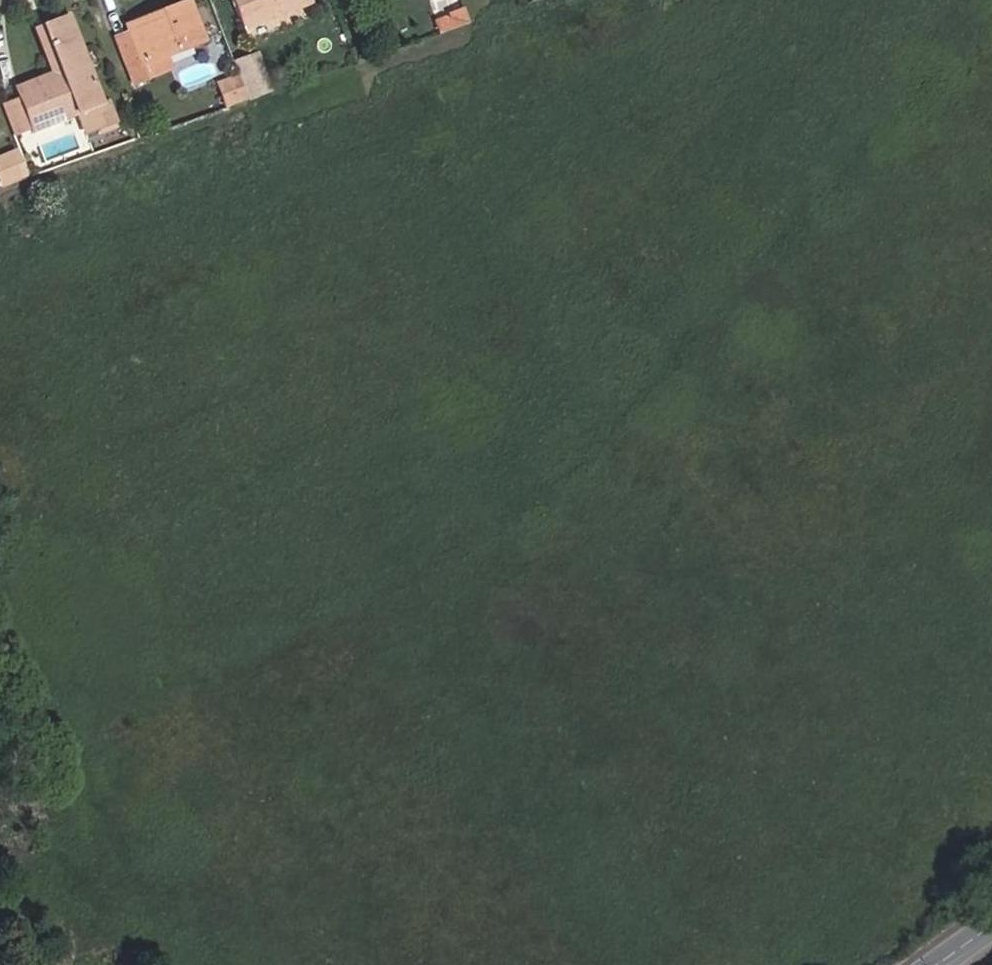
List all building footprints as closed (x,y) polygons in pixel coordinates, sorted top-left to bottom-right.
[(309,0),(231,0),(242,29),(310,3),(309,0)] [(203,42),(187,2),(158,13),(161,20),(128,33),(115,38),(134,86),(149,80),(143,66),(166,57),(203,42)] [(467,24),(462,10),(450,16),(451,19),(435,25),(438,33),(467,24)] [(128,33),(161,20),(158,13),(125,26),(128,33)] [(101,103),(68,18),(43,27),(63,79),(19,96),(20,100),(5,107),(15,134),(31,128),(33,132),(77,115),(85,134),(96,130),(115,122),(106,101),(101,103)] [(63,79),(43,27),(36,30),(54,75),(16,89),(19,96),(63,79)] [(273,90),(258,53),(235,62),(249,99),(273,90)] [(172,71),(166,57),(143,66),(149,80),(172,71)] [(244,98),(237,79),(218,86),(225,105),(244,98)] [(98,134),(116,127),(115,122),(96,130),(98,134)] [(0,160),(0,181),(1,182),(24,173),(16,154),(0,160)]
